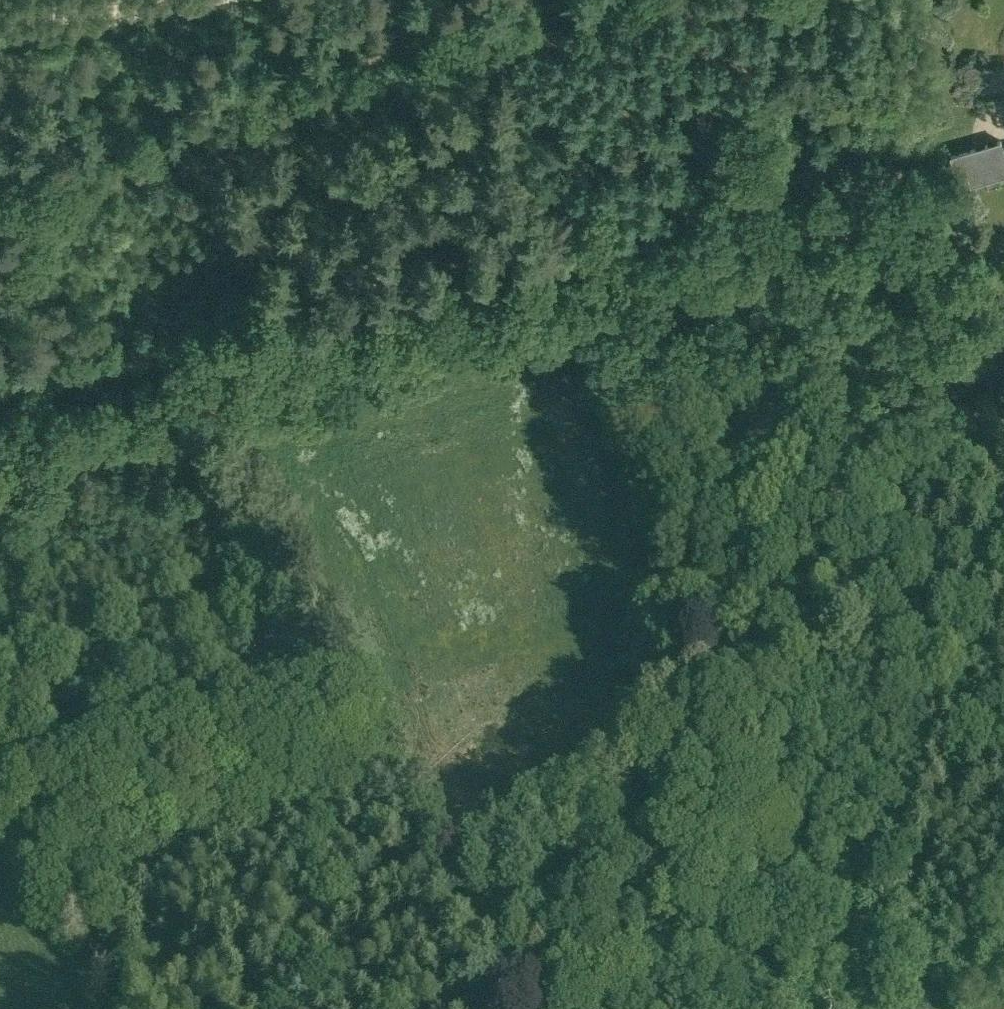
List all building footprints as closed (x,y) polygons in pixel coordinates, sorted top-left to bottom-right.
[(1003,140),(951,155),(957,175),(969,171),(972,184),(1003,175),(1003,142),(1003,140)]
